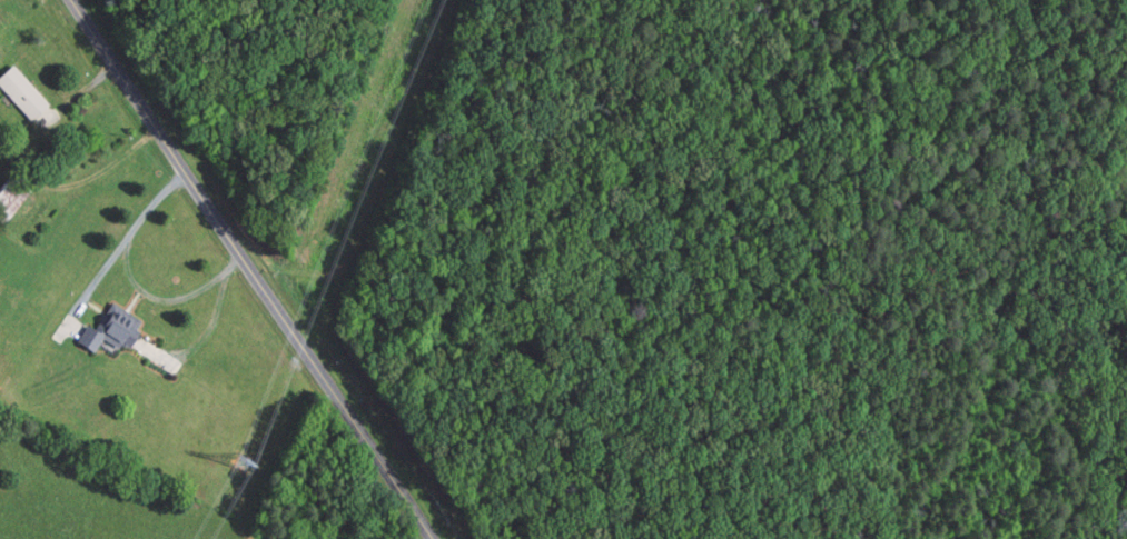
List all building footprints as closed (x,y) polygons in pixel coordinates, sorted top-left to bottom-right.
[(43,131),(59,117),(48,106),(50,103),(13,63),(0,76),(0,85),(43,131)] [(145,321),(113,302),(97,329),(88,324),(78,340),(95,351),(104,336),(127,350),(145,321)]
